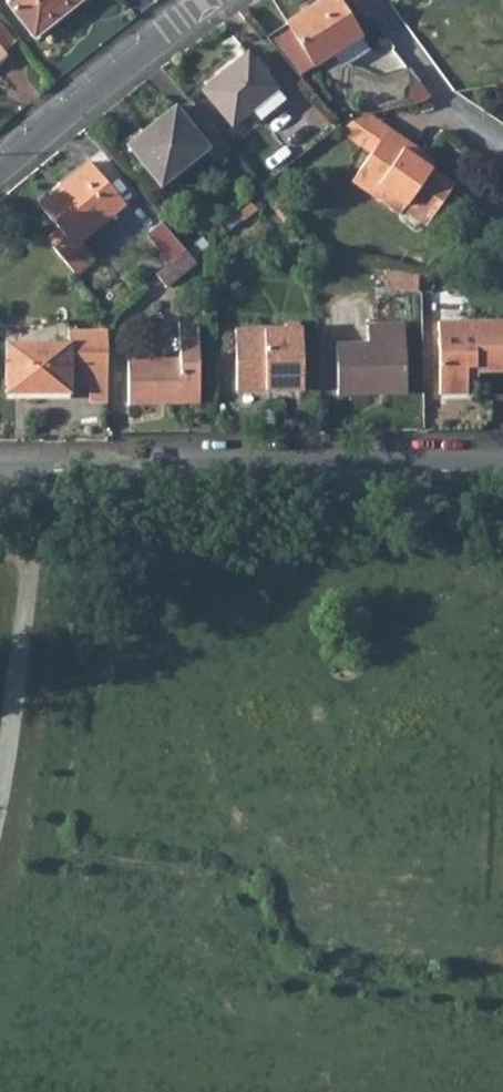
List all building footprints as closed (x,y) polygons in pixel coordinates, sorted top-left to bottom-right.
[(2,1),(42,47),(97,3),(94,0),(3,0),(2,1)] [(336,0),(319,0),(289,24),(320,59),(359,29),(336,0)] [(0,23),(0,54),(7,62),(22,51),(0,23)] [(12,68),(7,62),(0,54),(0,78),(12,68)] [(290,107),(252,61),(208,96),(238,132),(254,118),(264,128),(290,107)] [(128,153),(162,192),(207,152),(215,161),(228,151),(198,114),(186,123),(177,114),(128,153)] [(418,150),(383,126),(348,180),(396,213),(402,205),(424,218),(448,184),(413,158),(418,150)] [(44,244),(73,279),(92,263),(79,246),(124,207),(90,166),(39,208),(59,231),(44,244)] [(180,251),(159,225),(145,237),(165,264),(180,251)] [(161,291),(191,266),(180,251),(165,264),(149,277),(161,291)] [(362,320),(363,337),(331,337),(332,388),(372,387),(371,382),(400,382),(400,319),(362,320)] [(502,368),(502,322),(433,321),(433,393),(461,394),(462,363),(473,370),(502,368)] [(174,326),(174,359),(120,358),(119,402),(190,404),(191,326),(174,326)] [(293,393),(293,333),(227,332),(226,392),(293,393)] [(78,397),(96,397),(97,380),(97,336),(62,335),(62,346),(3,345),(2,395),(60,396),(61,379),(79,379),(78,397)] [(78,405),(96,406),(96,397),(78,397),(78,405)]
